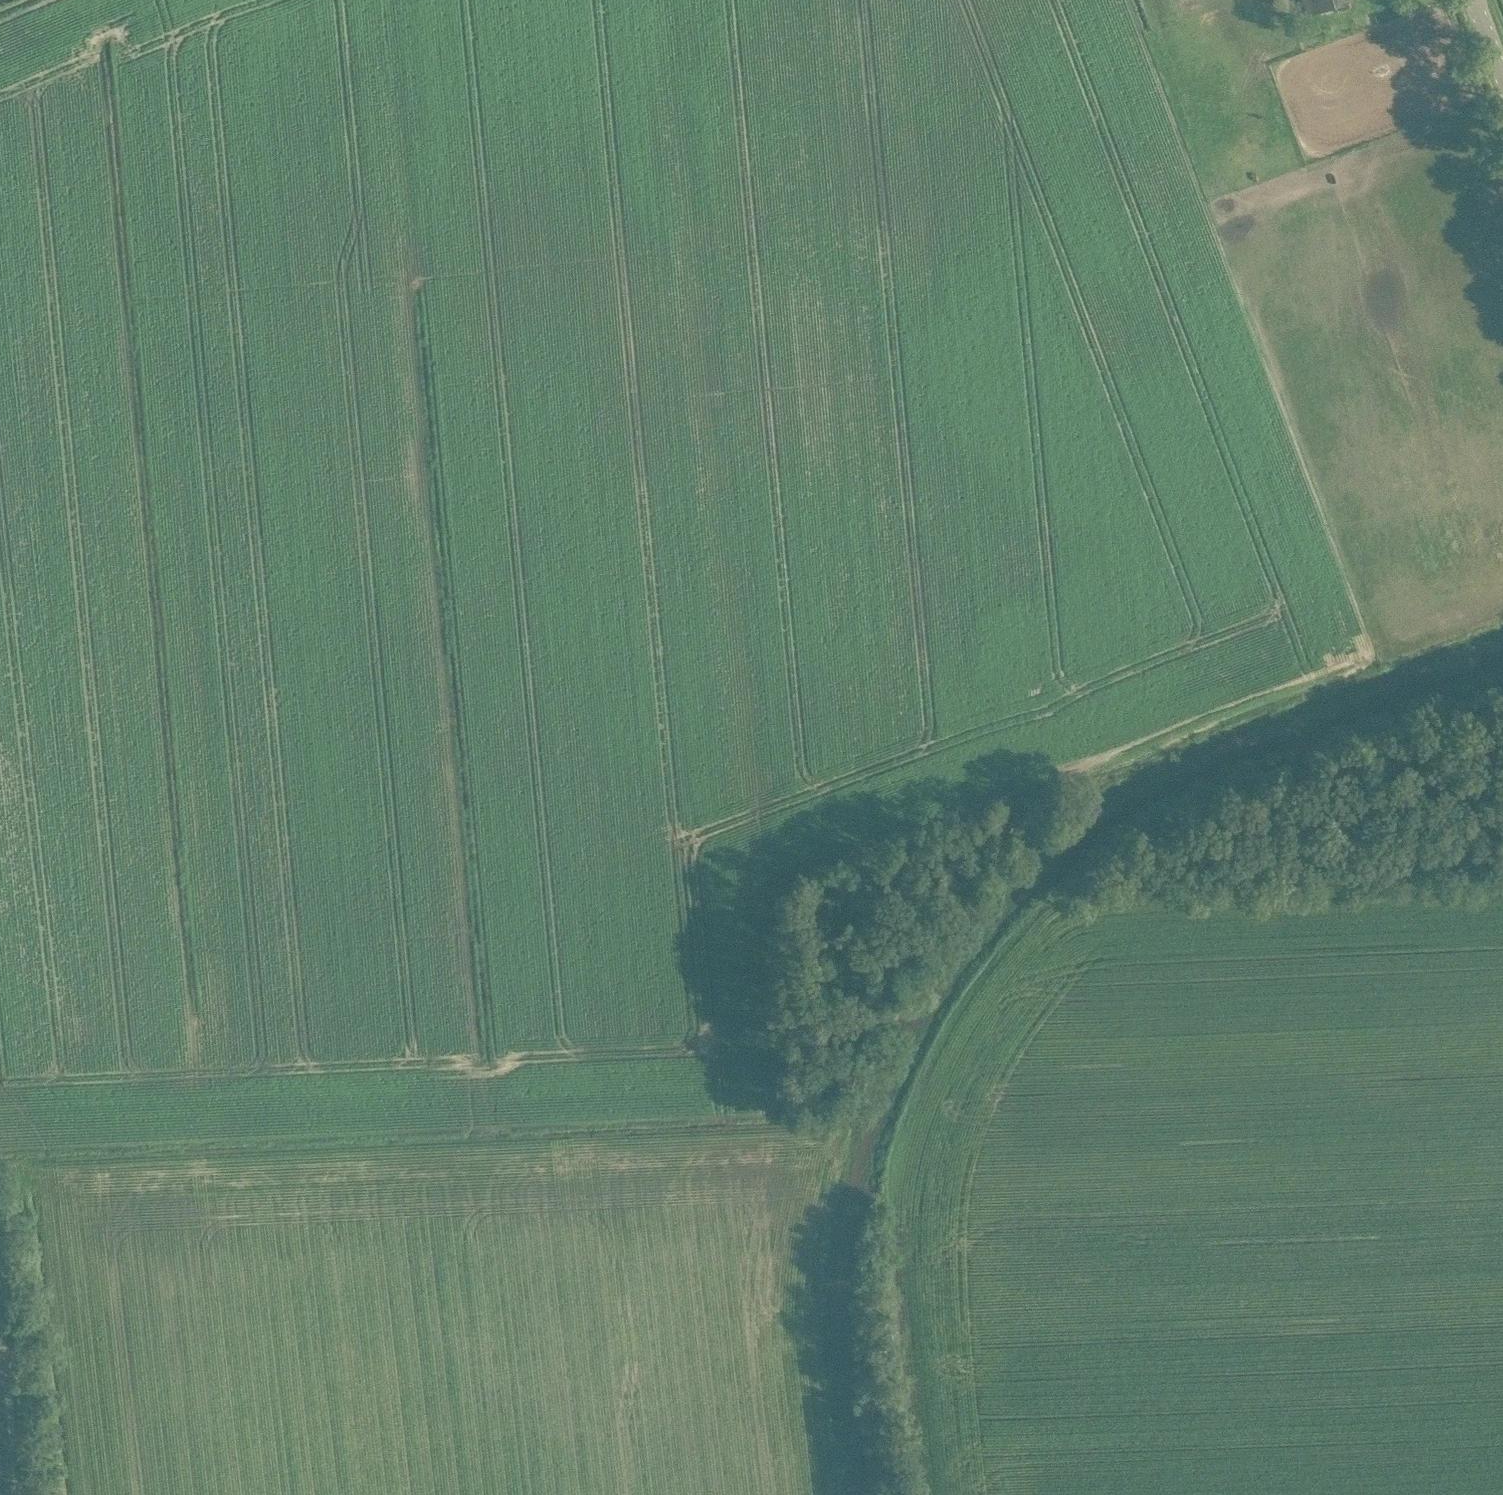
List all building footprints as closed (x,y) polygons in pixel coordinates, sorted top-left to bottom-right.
[(1307,13),(1319,9),(1345,0),(1302,0),(1307,13)]
